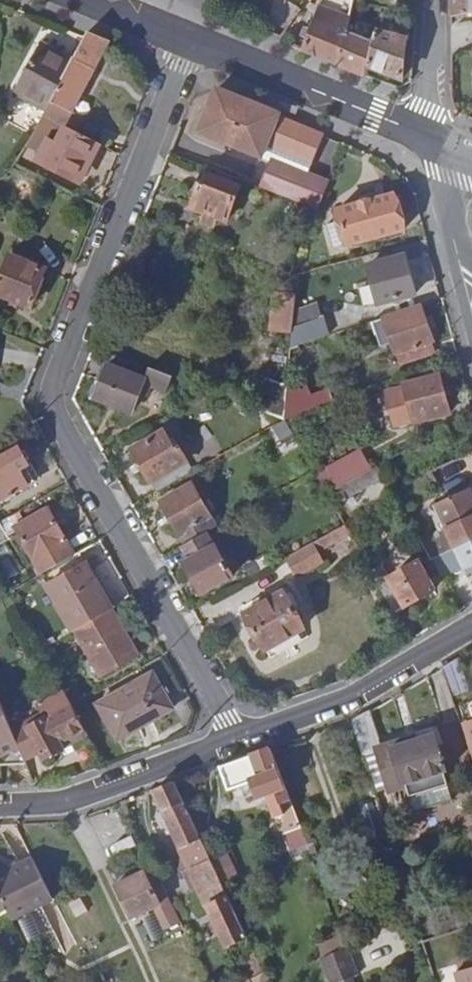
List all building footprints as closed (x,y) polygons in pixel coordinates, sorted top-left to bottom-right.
[(302,50),(336,64),(349,29),(350,25),(356,0),(324,0),(321,7),(331,11),(327,21),(317,17),(302,50)] [(451,15),(471,12),(471,0),(451,0),(451,15)] [(321,7),(317,17),(327,21),(331,11),(321,7)] [(349,29),(336,64),(368,77),(369,66),(403,79),(406,39),(409,40),(411,32),(404,30),(403,32),(402,36),(396,34),(375,28),(374,31),(370,29),(367,37),(361,33),(350,25),(349,29)] [(110,40),(89,32),(87,36),(75,58),(47,111),(45,116),(64,126),(73,131),(81,117),(71,112),(110,40)] [(47,111),(75,58),(44,42),(15,94),(47,111)] [(314,157),(324,132),(216,88),(200,129),(265,154),(270,139),(314,157)] [(56,142),(64,126),(45,116),(28,146),(40,153),(49,138),(56,142)] [(100,144),(73,131),(64,126),(56,142),(49,138),(40,153),(36,161),(74,181),(83,162),(89,165),(100,144)] [(271,161),(260,191),(317,213),(328,184),(271,161)] [(191,210),(205,215),(217,220),(227,224),(241,189),(204,175),(191,210)] [(339,207),(349,243),(403,229),(393,192),(339,207)] [(217,220),(205,215),(202,223),(214,228),(217,220)] [(0,277),(0,295),(30,307),(44,269),(9,255),(0,277)] [(369,265),(379,305),(416,297),(405,255),(369,265)] [(295,318),(297,293),(274,290),(271,330),(294,332),(295,318)] [(432,342),(427,328),(423,315),(421,307),(381,320),(393,354),(395,354),(398,364),(431,353),(429,343),(432,342)] [(321,308),(295,318),(294,332),(294,335),(326,323),(321,308)] [(423,315),(427,328),(435,326),(432,313),(423,315)] [(292,349),(330,336),(326,323),(294,335),(292,349)] [(178,379),(149,368),(145,378),(109,365),(98,397),(133,411),(139,395),(152,401),(156,390),(171,396),(178,379)] [(286,419),(287,419),(290,386),(261,374),(258,409),(286,419)] [(441,375),(406,386),(407,391),(388,397),(393,411),(397,410),(401,427),(433,418),(433,419),(452,414),(441,375)] [(287,419),(338,400),(332,385),(317,391),(317,382),(290,380),(290,386),(287,419)] [(131,450),(156,493),(194,471),(180,446),(175,449),(165,432),(131,450)] [(327,492),(372,468),(361,449),(317,474),(327,492)] [(3,500),(27,486),(19,470),(28,465),(19,450),(0,460),(0,494),(3,500)] [(386,477),(379,464),(372,468),(327,492),(334,505),(386,477)] [(207,534),(217,528),(193,485),(162,502),(186,546),(207,534)] [(40,574),(74,556),(47,508),(14,526),(40,574)] [(471,543),(471,518),(460,525),(456,515),(442,523),(448,534),(456,551),(471,543)] [(350,533),(346,525),(288,558),(298,576),(326,560),(320,551),(350,533)] [(186,546),(182,548),(190,560),(185,564),(203,594),(233,577),(217,545),(215,547),(207,534),(186,546)] [(448,534),(424,546),(434,563),(456,551),(448,534)] [(456,551),(463,565),(470,579),(471,578),(471,543),(456,551)] [(463,565),(456,551),(434,563),(441,576),(463,565)] [(392,584),(383,591),(395,613),(435,587),(416,560),(388,578),(392,584)] [(76,632),(111,611),(85,566),(50,587),(76,632)] [(248,615),(268,650),(306,629),(285,594),(248,615)] [(138,656),(111,611),(76,632),(101,677),(138,656)] [(469,691),(460,658),(443,667),(453,696),(469,691)] [(154,674),(99,705),(121,741),(175,710),(154,674)] [(73,708),(81,703),(72,687),(64,692),(73,708)] [(84,728),(73,708),(64,692),(38,705),(46,719),(29,728),(46,760),(65,750),(59,741),(84,728)] [(0,698),(0,759),(21,750),(0,698)] [(370,711),(353,721),(364,756),(374,752),(387,791),(407,784),(443,773),(446,771),(435,734),(382,750),(370,711)] [(65,750),(88,737),(84,728),(59,741),(65,750)] [(284,834),(286,834),(303,828),(272,749),(221,768),(230,790),(252,781),(259,797),(267,793),(284,834)] [(0,759),(0,766),(26,764),(21,750),(0,759)] [(443,773),(407,784),(411,798),(447,787),(443,773)] [(176,784),(154,792),(182,851),(203,840),(176,784)] [(292,850),(309,844),(303,828),(286,834),(292,850)] [(182,851),(189,866),(210,856),(203,840),(182,851)] [(214,859),(223,880),(237,875),(228,853),(214,859)] [(189,866),(192,870),(212,861),(210,856),(189,866)] [(57,902),(36,860),(0,878),(0,891),(9,909),(15,923),(57,902)] [(226,944),(248,934),(212,861),(192,870),(185,873),(194,895),(202,892),(226,944)] [(169,929),(181,923),(153,867),(115,886),(131,918),(157,906),(162,904),(165,909),(160,911),(169,929)] [(9,909),(0,891),(0,913),(9,909)] [(251,978),(266,970),(255,949),(234,961),(245,981),(251,978)] [(324,959),(333,981),(359,972),(350,949),(324,959)] [(459,972),(462,981),(471,981),(471,968),(459,972)]
